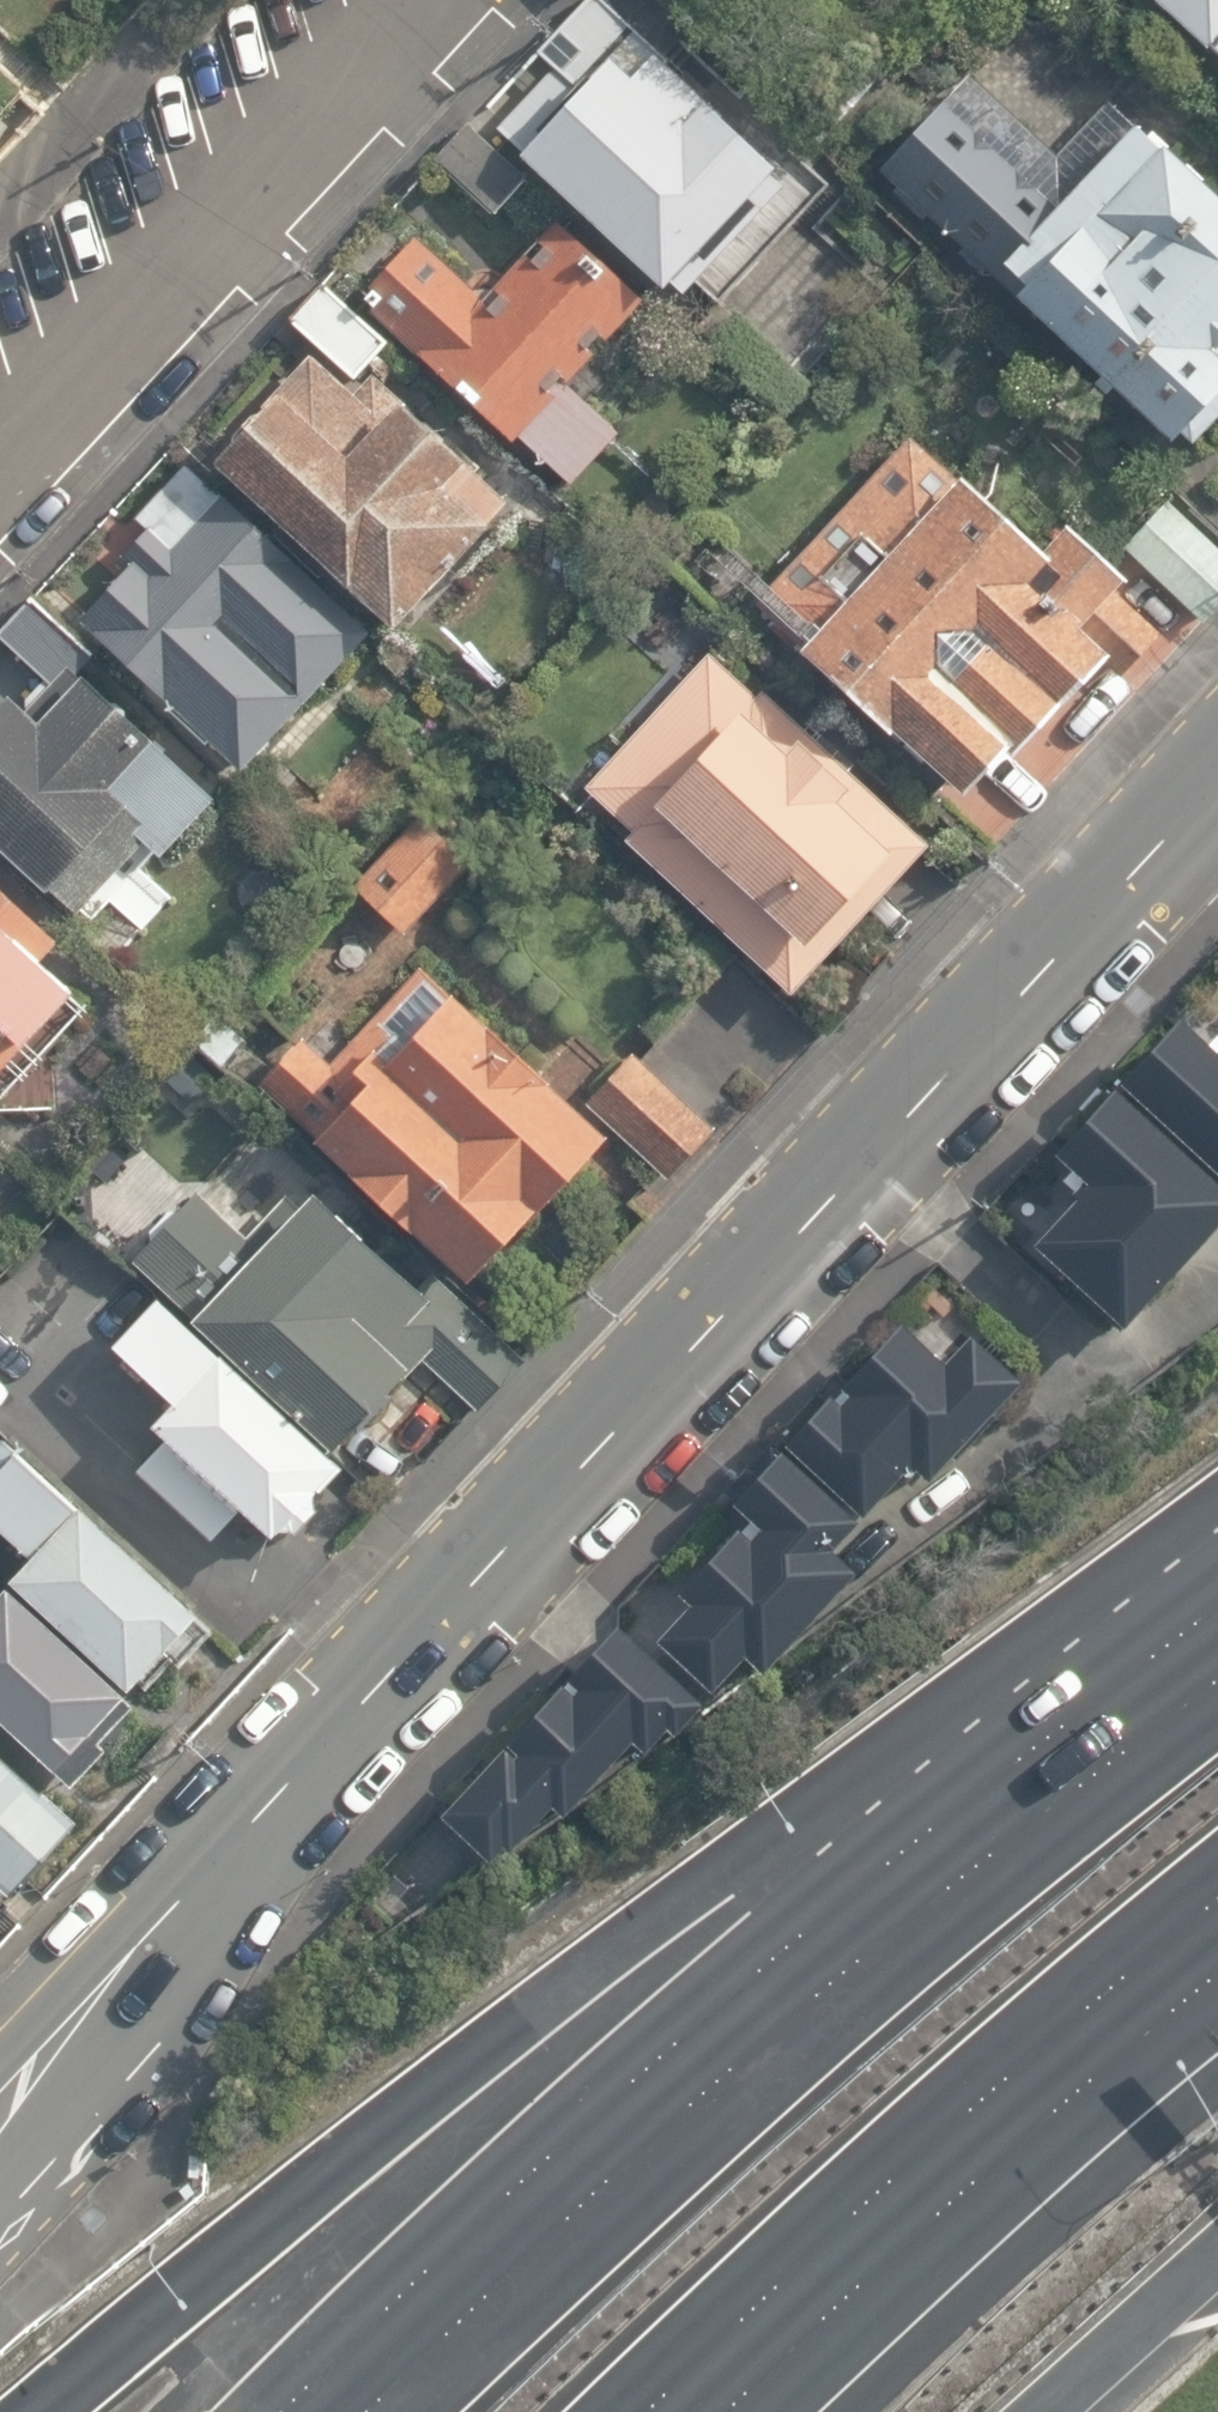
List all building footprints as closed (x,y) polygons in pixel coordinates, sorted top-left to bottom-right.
[(503,131),(679,295),(685,289),(695,299),(794,190),(784,181),(792,173),(603,0),(595,0),(545,54),(562,71),(503,131)] [(1217,58),(1217,0),(1153,0),(1217,58)] [(933,250),(945,237),(1006,293),(1015,283),(1190,443),(1217,412),(1217,155),(1160,103),(1149,115),(1105,74),(1085,96),(1015,32),(869,192),(933,250)] [(535,179),(475,124),(439,163),(499,218),(535,179)] [(800,233),(858,280),(898,229),(839,183),(800,233)] [(655,302),(565,224),(491,304),(421,242),(365,308),(525,447),(528,442),(583,488),(630,436),(577,388),(655,302)] [(858,280),(800,233),(728,325),(802,384),(842,333),(826,320),(858,280)] [(395,346),(328,285),(294,322),(361,383),(395,346)] [(362,396),(317,357),(268,411),(276,418),(273,422),(270,418),(258,418),(239,438),(239,452),(226,466),(412,634),(526,505),(378,378),(362,396)] [(1149,623),(910,434),(759,590),(967,796),(1149,623)] [(301,560),(192,462),(138,522),(152,534),(129,559),(137,566),(84,624),(250,772),(373,636),(295,566),(301,560)] [(1134,555),(1212,628),(1217,621),(1217,536),(1182,503),(1134,555)] [(51,673),(31,694),(16,680),(0,698),(0,824),(127,943),(176,890),(146,861),(164,842),(176,854),(232,794),(174,740),(183,730),(40,596),(7,632),(51,673)] [(929,845),(699,645),(571,786),(791,991),(929,845)] [(414,942),(509,840),(432,768),(458,740),(401,686),(375,715),(344,687),(249,789),(414,942)] [(0,847),(0,1086),(47,1036),(55,1037),(63,1037),(71,1036),(78,1033),(85,1028),(91,1023),(96,1016),(99,1009),(101,1001),(102,993),(100,985),(99,980),(119,958),(0,847)] [(646,1048),(611,1086),(507,989),(495,1003),(437,949),(387,1003),(357,975),(268,1070),(500,1286),(587,1194),(627,1232),(728,1124),(646,1048)] [(1142,1083),(1217,1152),(1217,1040),(1198,1022),(1142,1083)] [(1129,1091),(1068,1155),(1100,1185),(1045,1243),(1135,1328),(1217,1241),(1217,1175),(1129,1091)] [(16,1161),(0,1146),(0,1179),(16,1161)] [(326,1491),(322,1481),(360,1440),(405,1482),(509,1371),(323,1198),(199,1331),(157,1291),(108,1344),(178,1409),(150,1439),(263,1544),(273,1534),(283,1537),(291,1537),(299,1536),(307,1533),(314,1528),(319,1522),(323,1515),(326,1507),(327,1499),(326,1491)] [(960,1371),(912,1326),(801,1443),(881,1518),(927,1470),(943,1485),(1036,1388),(988,1343),(960,1371)] [(144,1696),(152,1688),(156,1693),(182,1663),(190,1670),(221,1634),(209,1625),(214,1618),(96,1509),(92,1513),(10,1439),(0,1450),(0,1522),(45,1563),(25,1585),(144,1696)] [(878,1527),(796,1452),(748,1503),(768,1521),(698,1597),(709,1607),(680,1638),(736,1687),(758,1665),(778,1684),(880,1574),(855,1552),(878,1527)] [(69,1777),(140,1701),(20,1590),(0,1612),(0,1712),(69,1777)] [(716,1707),(631,1626),(452,1815),(511,1871),(569,1811),(582,1823),(654,1748),(666,1759),(716,1707)] [(0,1745),(0,1877),(24,1899),(94,1823),(59,1793),(55,1797),(0,1745)] [(15,1905),(0,1891),(0,1921),(15,1905)]
